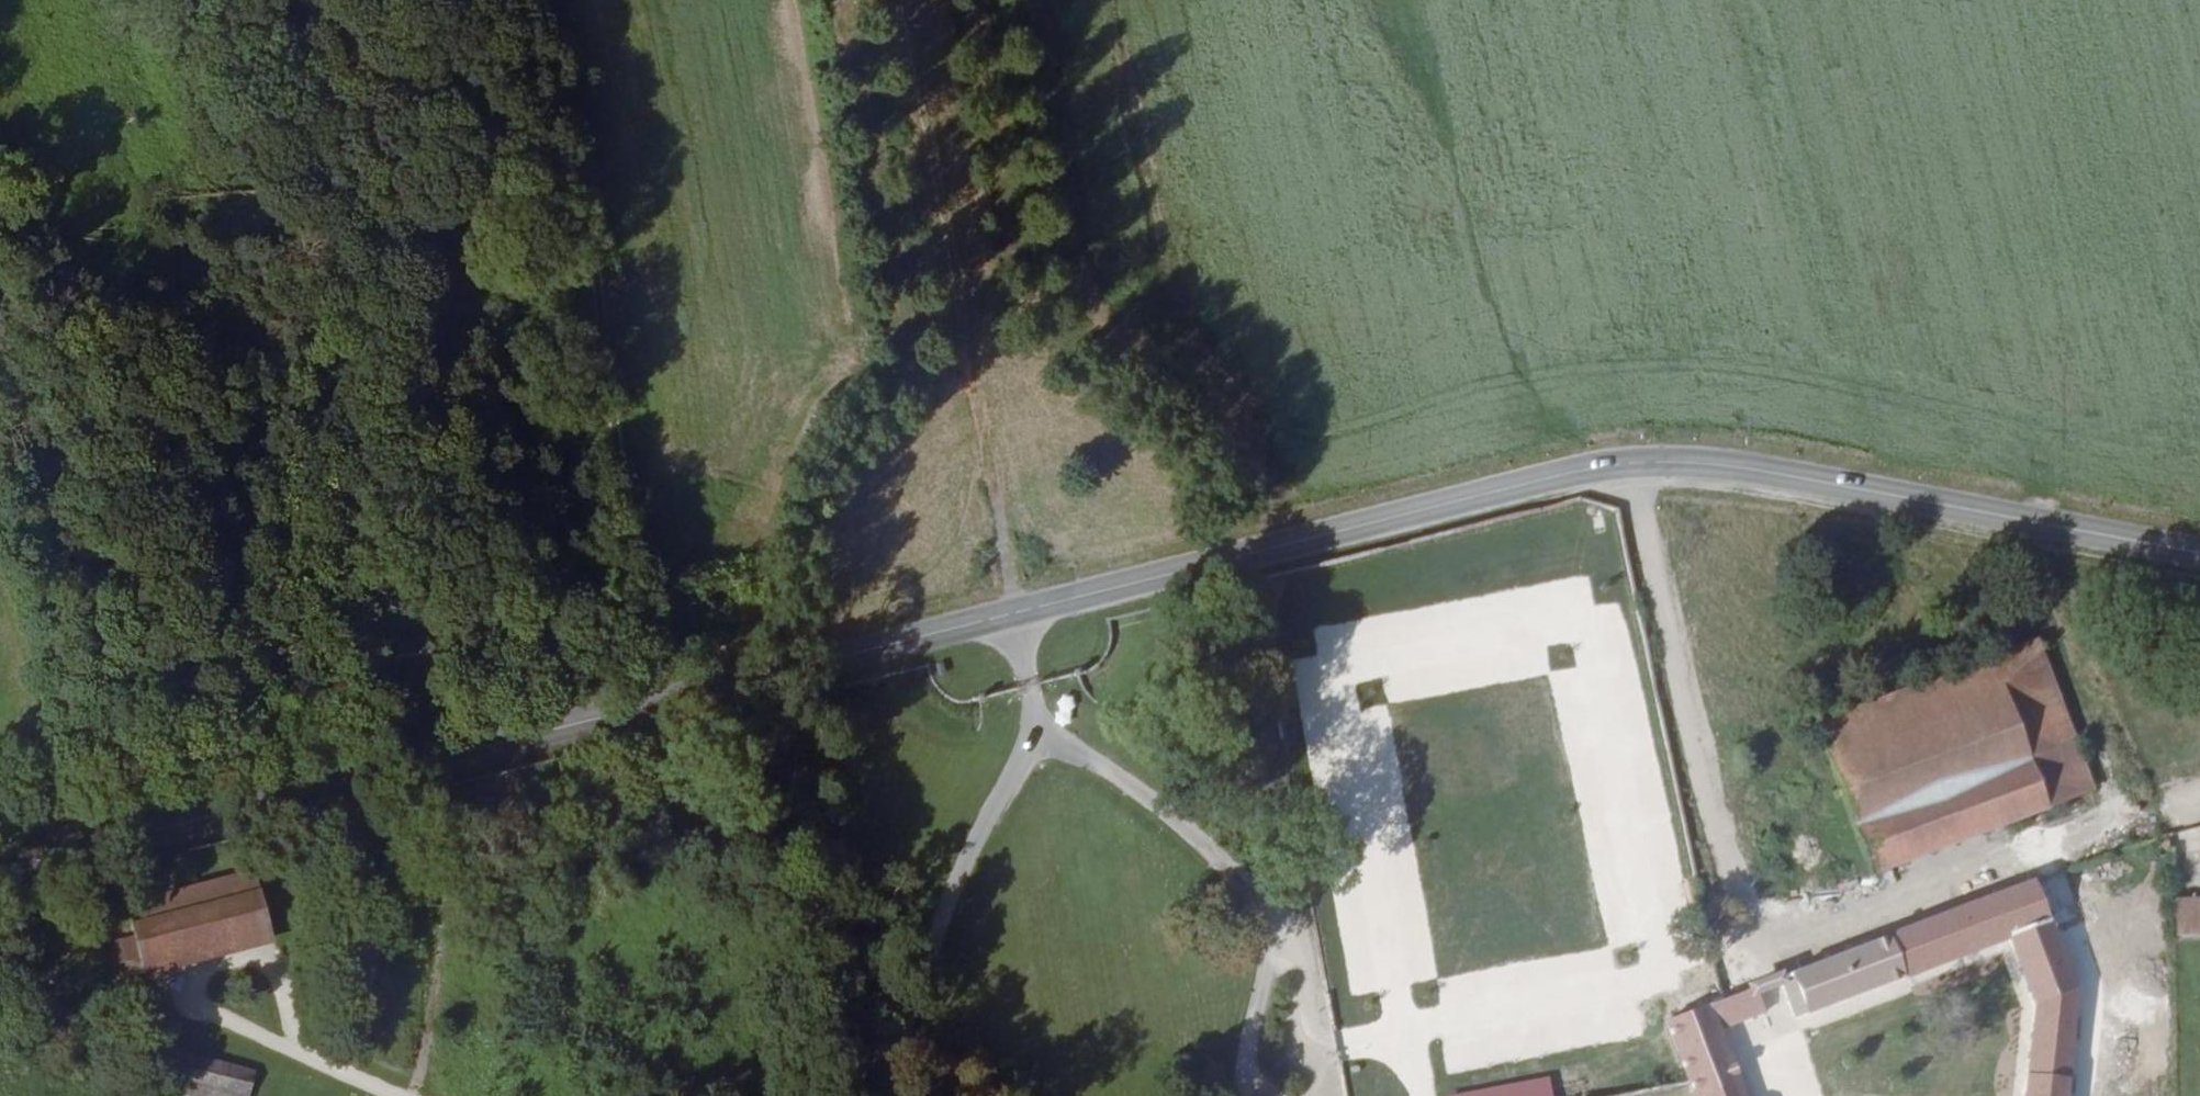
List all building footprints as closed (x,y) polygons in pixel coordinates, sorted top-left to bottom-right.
[(1845,715),(1817,725),(1872,873),(2045,807),(1989,660),(1853,712),(1851,707),(1843,710),(1845,715)] [(2169,841),(2159,843),(2160,851),(2169,850),(2169,848),(2169,841)] [(256,850),(131,881),(150,956),(276,922),(256,850)] [(2076,991),(2033,882),(1887,938),(1779,978),(1795,1019),(1902,978),(1980,947),(1987,966),(1991,968),(2016,959),(2034,1007),(2025,1095),(2066,1095),(2076,991)] [(2175,901),(2176,938),(2199,937),(2199,901),(2175,901)] [(1666,1021),(1695,1095),(1744,1095),(1722,1042),(1718,1031),(1728,1027),(1732,1036),(1768,1022),(1753,989),(1722,1000),(1712,1004),(1666,1021)] [(1720,989),(1710,993),(1712,1004),(1722,1000),(1720,989)] [(200,1095),(205,1095),(252,1095),(258,1069),(192,1055),(184,1091),(200,1095)] [(1448,1092),(1448,1095),(1555,1095),(1554,1080),(1448,1092)]
